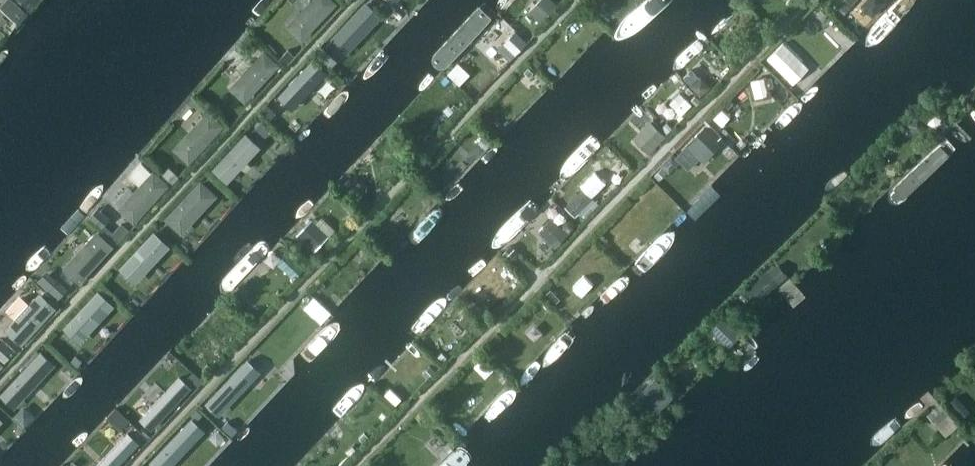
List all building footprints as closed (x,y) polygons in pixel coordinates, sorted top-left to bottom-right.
[(0,7),(20,25),(29,14),(12,0),(6,0),(0,7)] [(30,9),(39,0),(20,0),(30,9)] [(329,0),(309,0),(286,29),(300,44),(335,6),(329,0)] [(529,11),(540,22),(557,5),(553,0),(540,0),(529,11)] [(336,45),(348,57),(381,22),(367,9),(336,45)] [(822,10),(817,15),(822,20),(827,15),(822,10)] [(516,32),(499,49),(510,60),(527,43),(516,32)] [(262,53),(227,90),(244,107),(280,70),(262,53)] [(458,63),(448,73),(460,85),(464,80),(456,73),(462,66),(458,63)] [(313,66),(282,101),(297,115),(329,79),(313,66)] [(692,70),(684,77),(690,84),(698,77),(692,70)] [(767,76),(751,80),(755,95),(771,91),(770,88),(774,87),(771,77),(767,78),(767,76)] [(701,80),(693,88),(700,96),(708,88),(701,80)] [(221,128),(205,113),(170,152),(186,167),(221,128)] [(917,117),(908,125),(913,131),(921,131),(926,126),(917,117)] [(495,121),(491,126),(497,132),(501,127),(495,121)] [(667,123),(662,127),(667,133),(672,128),(667,123)] [(687,146),(676,157),(688,170),(717,141),(704,128),(687,146)] [(242,135),(209,169),(225,186),(259,151),(242,135)] [(484,137),(479,143),(486,149),(491,144),(484,137)] [(113,209),(129,226),(166,188),(150,172),(113,209)] [(162,221),(179,235),(216,198),(199,181),(162,221)] [(354,182),(346,190),(355,198),(363,190),(354,182)] [(584,189),(566,207),(575,215),(592,197),(584,189)] [(311,219),(297,235),(314,252),(329,236),(316,223),(311,219)] [(551,219),(538,232),(544,238),(555,248),(568,234),(557,224),(551,219)] [(566,220),(563,224),(564,228),(566,231),(571,231),(573,227),(573,223),(571,221),(566,220)] [(94,230),(58,270),(76,286),(112,248),(94,230)] [(132,286),(169,250),(150,232),(113,267),(132,286)] [(511,245),(503,253),(510,260),(518,252),(511,245)] [(768,271),(746,290),(757,302),(779,283),(768,271)] [(94,290),(60,328),(77,343),(111,305),(94,290)] [(745,290),(740,296),(746,302),(752,296),(745,290)] [(549,291),(545,295),(554,304),(559,300),(549,291)] [(36,292),(1,332),(16,346),(54,308),(36,292)] [(466,315),(461,320),(469,328),(474,323),(466,315)] [(723,317),(710,330),(722,342),(735,329),(723,317)] [(185,361),(198,375),(217,359),(205,344),(185,361)] [(655,379),(637,396),(655,413),(672,396),(655,379)] [(208,409),(224,423),(240,404),(224,391),(208,409)] [(955,396),(948,403),(955,410),(962,403),(955,396)] [(135,419),(149,433),(171,410),(157,397),(135,419)] [(939,404),(930,412),(938,421),(947,413),(939,404)] [(320,465),(341,465),(349,457),(333,442),(316,462),(320,465)] [(154,463),(156,465),(183,465),(187,462),(172,446),(154,463)] [(98,455),(88,465),(110,465),(98,455)]
